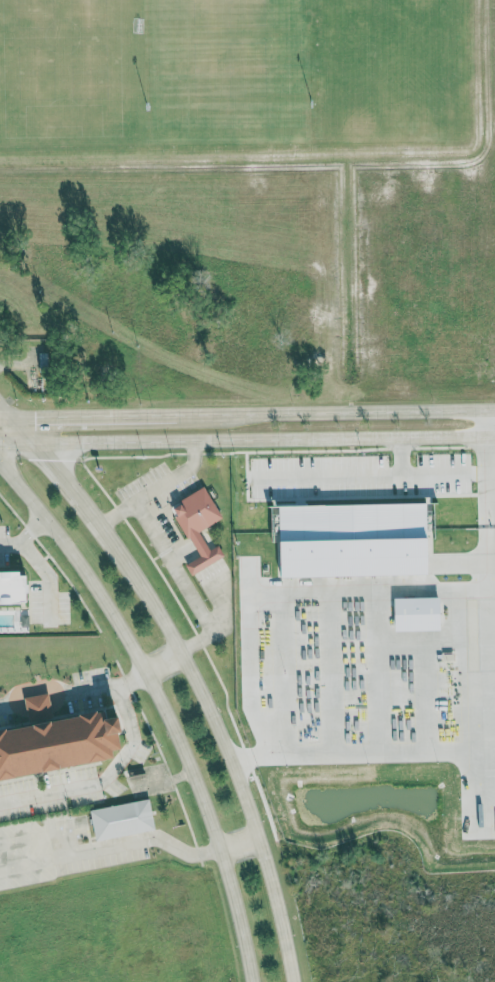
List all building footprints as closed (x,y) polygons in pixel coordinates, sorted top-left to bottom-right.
[(224,519),(208,487),(173,504),(199,558),(187,564),(192,575),(227,558),(219,541),(208,546),(201,531),(224,519)] [(26,604),(0,604),(0,572),(26,571),(26,575),(31,575),(32,602),(26,602),(26,604)] [(29,718),(54,715),(52,693),(27,696),(29,718)] [(42,773),(0,781),(0,732),(12,729),(12,731),(85,716),(85,715),(101,711),(101,717),(105,721),(107,727),(114,727),(113,721),(128,718),(131,731),(124,734),(128,749),(119,751),(120,758),(67,768),(42,773)] [(92,810),(97,841),(157,830),(151,799),(92,810)]
